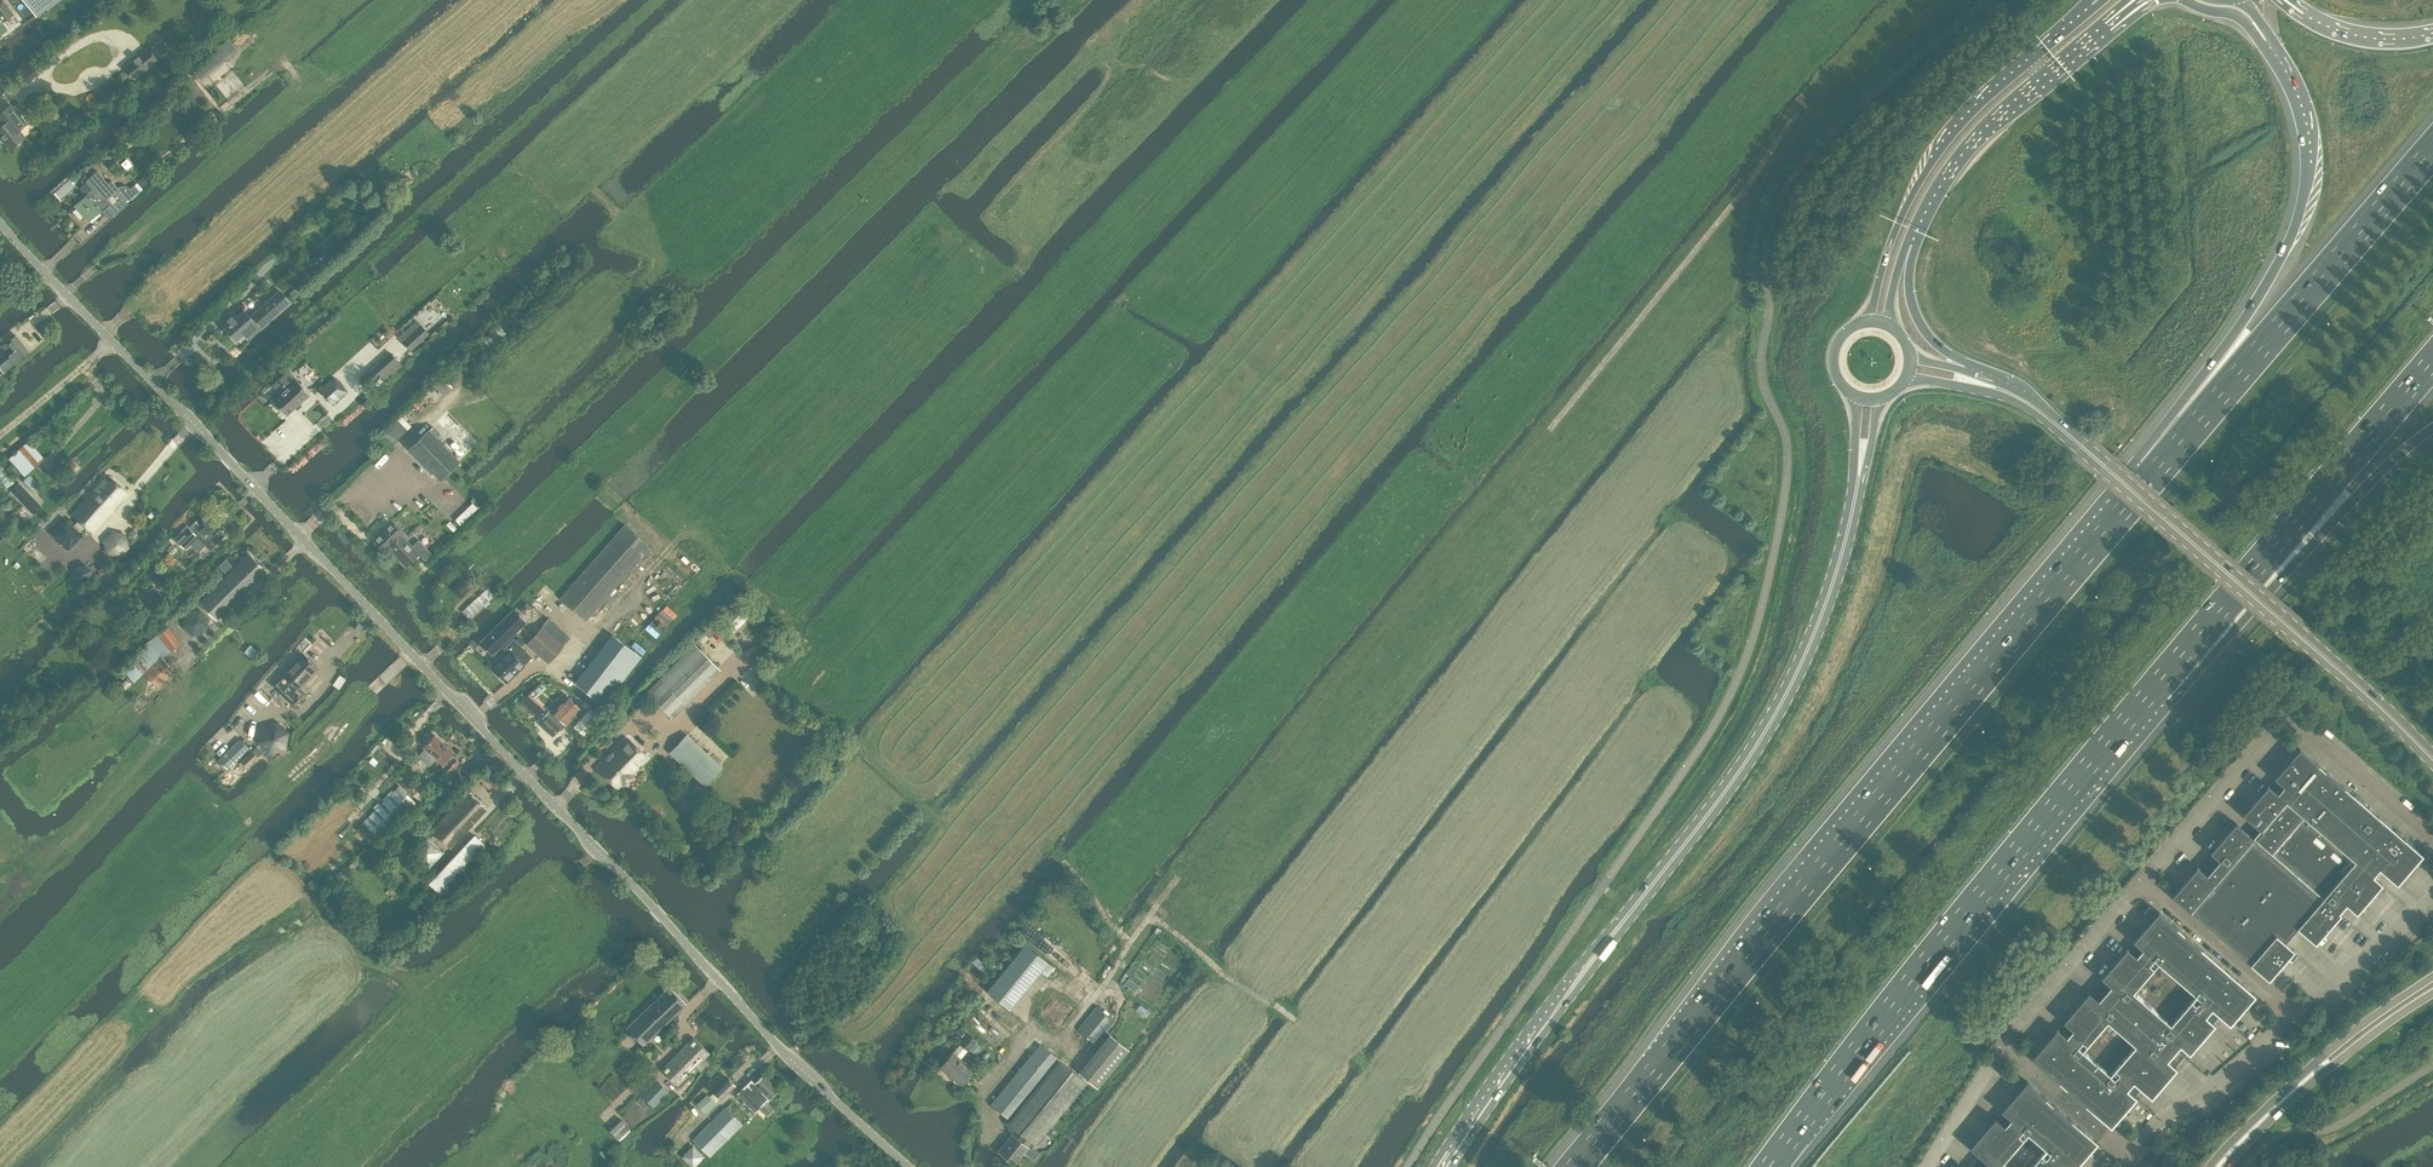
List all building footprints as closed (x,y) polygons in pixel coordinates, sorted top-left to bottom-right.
[(3,0),(0,0),(0,18),(3,21),(13,14),(3,0)] [(37,15),(57,0),(25,0),(37,15)] [(148,47),(124,67),(134,79),(158,60),(155,56),(158,54),(159,56),(169,48),(161,38),(151,46),(153,48),(150,50),(148,47)] [(201,80),(237,51),(227,38),(215,48),(218,51),(194,71),(201,80)] [(0,112),(0,122),(2,125),(0,127),(0,141),(2,143),(4,141),(10,149),(25,138),(19,130),(26,125),(10,104),(0,112)] [(108,183),(98,171),(92,177),(91,176),(89,177),(90,178),(87,181),(94,188),(75,205),(89,221),(108,204),(116,212),(129,200),(139,191),(135,185),(130,189),(130,188),(129,188),(128,187),(127,187),(125,186),(123,186),(121,186),(120,186),(119,187),(118,188),(112,180),(108,183)] [(144,188),(156,177),(150,171),(138,182),(144,188)] [(334,243),(326,251),(332,257),(348,242),(343,236),(334,243)] [(233,310),(225,317),(230,323),(224,328),(235,340),(243,333),(249,339),(290,301),(280,289),(250,316),(244,309),(238,316),(233,310)] [(505,334),(521,319),(512,309),(496,325),(505,334)] [(487,353),(504,336),(495,327),(477,344),(487,353)] [(407,331),(399,337),(411,351),(426,337),(418,328),(411,335),(407,331)] [(12,345),(2,352),(1,351),(0,351),(0,373),(1,374),(29,352),(18,337),(11,343),(12,345)] [(360,380),(368,389),(382,376),(375,367),(360,380)] [(286,387),(272,400),(286,416),(310,394),(296,378),(295,379),(288,372),(279,380),(283,384),(284,385),(286,387)] [(333,404),(348,391),(334,376),(320,389),(333,404)] [(392,444),(406,430),(396,420),(382,434),(392,444)] [(433,426),(409,448),(440,480),(459,461),(436,437),(440,433),(433,426)] [(32,490),(38,484),(28,473),(44,458),(28,440),(9,458),(23,473),(19,477),(32,490)] [(14,482),(1,462),(0,463),(0,480),(6,488),(14,482)] [(93,533),(129,492),(108,475),(72,514),(78,520),(73,525),(66,519),(51,534),(68,550),(83,535),(79,532),(85,526),(93,533)] [(34,515),(42,506),(19,481),(10,490),(34,515)] [(480,509),(483,506),(474,497),(471,500),(473,502),(455,519),(460,524),(478,507),(480,509)] [(187,526),(175,539),(186,549),(194,541),(197,537),(210,550),(219,541),(211,532),(219,524),(210,515),(200,525),(193,532),(189,527),(187,526)] [(391,522),(373,539),(385,551),(389,548),(406,566),(419,553),(425,560),(431,553),(418,540),(412,546),(401,535),(402,534),(391,522)] [(586,620),(650,547),(624,525),(560,598),(586,620)] [(119,556),(129,546),(125,534),(112,530),(103,540),(106,553),(119,556)] [(266,571),(249,554),(234,568),(225,559),(219,566),(228,574),(200,602),(217,619),(266,571)] [(80,584),(90,580),(92,569),(84,562),(73,567),(72,576),(80,584)] [(157,605),(165,597),(153,586),(145,593),(157,605)] [(480,642),(492,654),(525,622),(513,610),(480,642)] [(548,662),(564,645),(570,638),(548,619),(527,643),(548,662)] [(168,627),(158,634),(170,651),(181,643),(168,627)] [(576,683),(603,705),(641,656),(613,635),(576,683)] [(507,682),(524,665),(523,664),(531,657),(514,638),(504,648),(506,651),(491,666),(507,682)] [(253,659),(259,651),(250,644),(244,652),(253,659)] [(672,718),(720,670),(694,644),(646,692),(672,718)] [(302,653),(272,685),(294,705),(305,694),(297,687),(317,667),(302,653)] [(161,656),(144,673),(159,688),(176,671),(161,656)] [(124,690),(132,682),(128,678),(120,685),(124,690)] [(547,718),(542,724),(553,735),(564,722),(566,725),(581,708),(567,696),(553,712),(550,709),(545,715),(547,718)] [(590,708),(574,726),(584,735),(600,717),(590,708)] [(263,728),(260,741),(261,742),(267,747),(270,750),(283,747),(286,733),(276,724),(263,728)] [(442,764),(443,767),(450,773),(459,762),(451,754),(454,751),(434,734),(422,747),(442,764)] [(705,786),(722,768),(687,734),(669,752),(705,786)] [(227,769),(249,747),(240,738),(218,760),(227,769)] [(629,739),(599,770),(617,787),(622,782),(624,784),(632,775),(630,773),(647,755),(629,739)] [(251,750),(240,761),(247,767),(261,752),(265,748),(267,747),(261,742),(252,751),(251,750)] [(265,748),(261,752),(270,760),(275,758),(265,748)] [(2423,854),(2300,748),(2274,778),(2284,786),(2278,793),(2268,785),(2243,814),(2260,830),(2257,833),(2343,908),(2347,904),(2357,913),(2383,884),(2374,876),(2380,869),(2398,884),(2423,854)] [(424,801),(431,794),(421,786),(422,785),(412,777),(403,787),(413,795),(413,794),(424,804),(426,803),(424,801)] [(379,838),(415,802),(399,786),(363,822),(357,829),(372,844),(379,837),(379,838)] [(690,786),(682,793),(688,799),(690,802),(698,794),(690,786)] [(449,847),(487,808),(468,791),(431,830),(449,847)] [(2253,837),(2236,822),(2210,852),(2219,860),(2207,874),(2198,866),(2172,896),(2269,980),(2295,950),(2286,942),(2298,928),(2316,943),(2342,913),(2340,912),(2343,908),(2257,833),(2253,837)] [(474,835),(428,882),(445,898),(483,857),(477,851),(484,844),(474,835)] [(428,869),(444,852),(426,836),(411,853),(428,869)] [(353,872),(361,866),(356,859),(348,865),(353,872)] [(384,874),(400,889),(408,881),(392,865),(384,874)] [(337,880),(351,871),(347,867),(334,875),(337,880)] [(2212,1009),(2230,1025),(2230,1024),(2238,1015),(2256,995),(2159,911),(2133,941),(2143,949),(2137,956),(2127,948),(2102,977),(2111,985),(2105,993),(2174,1053),(2181,1045),(2190,1054),(2216,1024),(2206,1016),(2212,1009)] [(1024,943),(986,990),(1009,1009),(1047,962),(1024,943)] [(980,971),(985,975),(995,963),(991,959),(980,971)] [(643,1045),(686,1003),(669,986),(626,1028),(643,1045)] [(2178,1068),(2168,1060),(2174,1053),(2105,993),(2099,1000),(2089,992),(2064,1021),(2073,1029),(2067,1036),(2058,1028),(2032,1058),(2112,1127),(2112,1126),(2129,1107),(2137,1097),(2128,1089),(2134,1082),(2152,1098),(2152,1097),(2178,1068)] [(1095,1043),(1114,1020),(1097,1006),(1078,1029),(1095,1043)] [(968,1050),(976,1041),(968,1034),(960,1043),(968,1050)] [(1109,1034),(1078,1072),(1098,1088),(1129,1049),(1109,1034)] [(700,1071),(709,1061),(704,1058),(709,1053),(693,1037),(661,1069),(677,1085),(695,1067),(700,1071)] [(1035,1144),(1086,1082),(1059,1060),(1040,1044),(991,1104),(1007,1117),(1004,1121),(1012,1134),(998,1151),(1014,1164),(1024,1152),(1033,1160),(1039,1153),(1031,1147),(1034,1144),(1035,1144)] [(961,1085),(974,1070),(952,1053),(940,1067),(961,1085)] [(751,1080),(742,1089),(737,1093),(754,1111),(759,1107),(767,1115),(773,1109),(765,1101),(777,1089),(763,1075),(755,1083),(751,1080)] [(681,1089),(690,1080),(686,1076),(678,1086),(681,1089)] [(653,1107),(668,1091),(655,1078),(640,1094),(653,1107)] [(720,1099),(735,1085),(728,1078),(709,1096),(707,1094),(696,1104),(705,1114),(716,1103),(715,1102),(719,1098),(720,1099)] [(2063,1163),(2067,1166),(2077,1166),(2098,1142),(2027,1081),(2002,1110),(2011,1118),(2005,1125),(1996,1117),(1970,1147),(1988,1162),(1984,1166),(2009,1166),(2003,1162),(2028,1133),(2046,1148),(2031,1166),(2060,1166),(2063,1163)] [(725,1107),(693,1139),(710,1156),(742,1124),(725,1107)] [(619,1117),(607,1128),(618,1140),(630,1128),(619,1117)]
